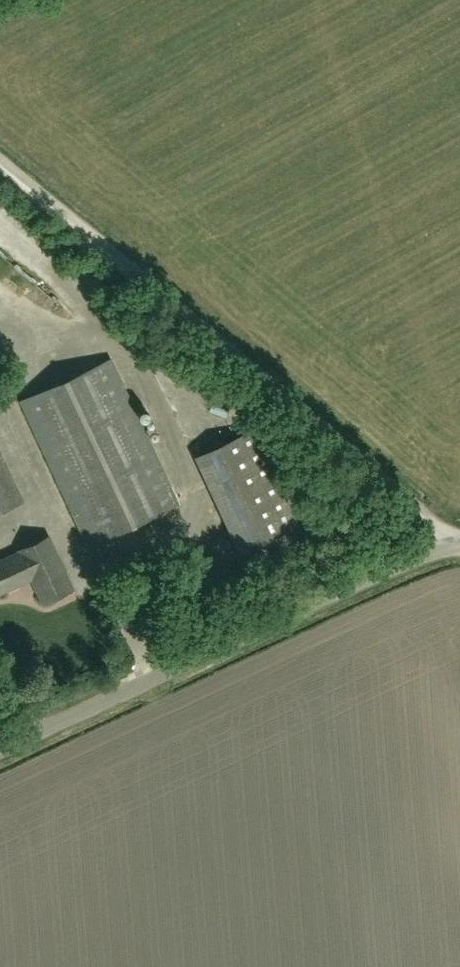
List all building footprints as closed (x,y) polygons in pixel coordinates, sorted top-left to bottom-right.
[(88,545),(178,503),(111,358),(20,401),(88,545)] [(210,386),(176,397),(183,422),(218,412),(210,386)] [(298,525),(253,428),(194,455),(239,552),(298,525)] [(22,500),(0,453),(0,510),(22,500)] [(329,503),(321,511),(331,522),(339,515),(329,503)] [(48,536),(19,550),(20,552),(0,561),(0,593),(32,578),(43,602),(72,588),(48,536)]
